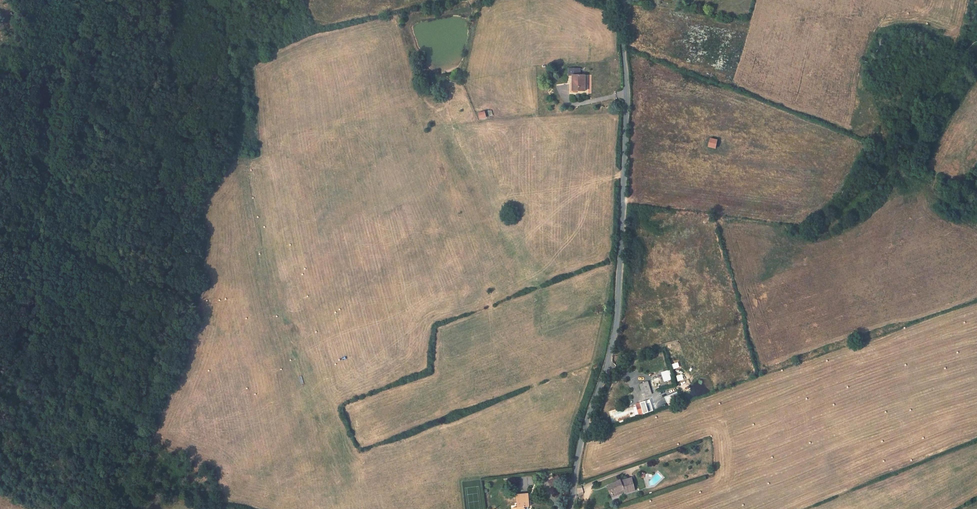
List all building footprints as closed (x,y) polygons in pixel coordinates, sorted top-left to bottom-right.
[(586,95),(587,80),(584,80),(585,73),(574,73),(574,80),(577,80),(576,86),(573,86),(573,93),(586,95)] [(717,147),(719,139),(712,138),(711,145),(717,147)] [(662,372),(664,381),(671,380),(669,370),(662,372)] [(648,382),(640,384),(644,396),(652,394),(648,382)] [(680,401),(677,393),(667,397),(670,405),(680,401)] [(620,481),(607,486),(610,492),(613,491),(614,493),(624,489),(625,491),(626,493),(636,490),(632,478),(620,481)] [(612,497),(625,491),(624,489),(614,493),(611,495),(612,497)] [(513,508),(525,508),(524,508),(524,507),(529,507),(528,495),(517,496),(518,508),(513,508)]
